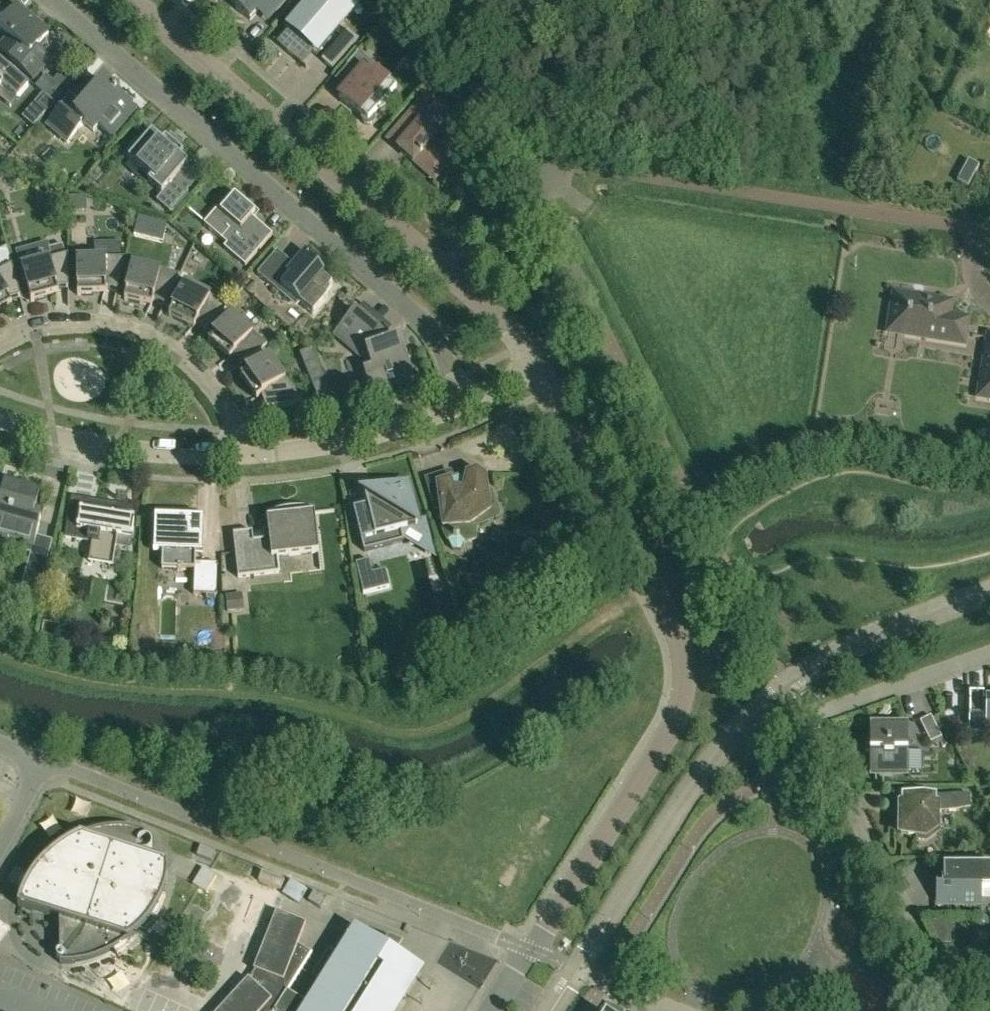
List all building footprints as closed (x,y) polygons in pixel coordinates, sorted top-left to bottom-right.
[(230,2),(250,20),(266,1),(277,11),(286,0),(231,0),(230,2)] [(300,13),(298,11),(284,27),(288,30),(277,43),(302,64),(313,52),(317,55),(330,39),(324,33),(330,27),(332,29),(357,0),(311,0),(300,13)] [(9,37),(0,47),(0,50),(33,79),(46,64),(33,53),(49,35),(28,16),(29,9),(22,11),(17,7),(10,16),(1,19),(0,20),(0,29),(9,37)] [(348,29),(321,60),(332,69),(359,38),(348,29)] [(379,69),(363,54),(359,51),(347,65),(358,74),(339,96),(361,115),(361,118),(361,120),(362,121),(363,122),(364,123),(366,124),(367,124),(369,124),(370,124),(372,123),(374,121),(375,119),(375,117),(375,114),(396,89),(376,72),(379,69)] [(29,86),(0,61),(0,88),(2,86),(17,99),(29,86)] [(46,75),(44,77),(36,87),(43,93),(47,97),(55,103),(63,94),(65,92),(53,81),(46,75)] [(132,106),(135,103),(122,91),(118,95),(105,83),(83,109),(70,98),(48,124),(68,141),(84,123),(94,132),(99,126),(111,136),(135,109),(132,106)] [(39,105),(47,111),(54,104),(46,97),(39,105)] [(421,102),(390,137),(400,146),(398,148),(435,179),(448,164),(428,147),(428,144),(438,132),(441,132),(449,138),(457,129),(448,112),(438,102),(431,110),(421,102)] [(141,144),(136,140),(124,154),(129,159),(128,160),(142,171),(151,179),(148,182),(162,194),(156,201),(170,212),(188,191),(174,180),(188,164),(179,156),(183,151),(165,135),(161,140),(152,132),(141,144)] [(967,160),(956,181),(967,187),(978,166),(967,160)] [(70,209),(87,209),(86,196),(70,196),(70,209)] [(245,266),(272,234),(252,217),(255,213),(235,196),(221,211),(218,208),(204,224),(227,244),(224,247),(245,266)] [(147,238),(151,220),(139,217),(134,235),(147,238)] [(57,289),(69,288),(68,255),(65,256),(62,244),(48,248),(46,248),(49,260),(21,268),(21,269),(22,269),(31,302),(59,294),(57,289)] [(325,273),(306,257),(297,268),(277,250),(257,273),(287,299),(290,295),(313,314),(327,297),(324,294),(332,285),(322,277),(325,273)] [(118,291),(125,259),(76,260),(76,261),(77,261),(78,295),(106,295),(106,289),(118,291)] [(0,272),(0,313),(12,306),(10,301),(21,297),(12,265),(0,272)] [(132,267),(125,300),(153,307),(154,301),(164,306),(165,305),(175,284),(179,276),(131,265),(131,267),(132,267)] [(248,275),(241,270),(239,273),(234,278),(241,284),(244,280),(248,275)] [(180,295),(184,286),(183,285),(176,282),(175,284),(165,305),(173,308),(180,295)] [(180,295),(169,316),(195,329),(197,324),(206,331),(228,306),(184,284),(183,285),(184,286),(180,295)] [(949,316),(951,303),(932,300),(932,301),(923,300),(924,298),(916,297),(915,295),(904,293),(902,295),(895,294),(893,306),(890,307),(889,317),(891,318),(890,325),(904,328),(904,333),(964,343),(968,319),(949,316)] [(336,333),(359,352),(370,362),(373,368),(365,371),(371,389),(397,380),(395,375),(411,369),(400,339),(391,342),(355,311),(336,333)] [(230,316),(208,342),(230,361),(234,357),(241,366),(267,347),(230,315),(229,316),(230,316)] [(989,335),(979,396),(989,398),(989,335)] [(268,357),(240,377),(257,400),(262,397),(266,409),(303,405),(268,355),(267,356),(268,357)] [(318,359),(304,364),(312,384),(320,403),(335,401),(326,379),(324,375),(318,359)] [(452,550),(461,550),(465,543),(475,539),(476,522),(497,507),(491,491),(487,490),(485,477),(477,471),(467,474),(465,481),(461,480),(455,482),(450,471),(426,479),(435,509),(440,510),(443,531),(452,550)] [(8,542),(9,536),(24,540),(21,551),(30,554),(32,554),(38,532),(44,509),(36,507),(40,491),(5,481),(0,499),(0,540),(8,542)] [(367,507),(354,510),(364,551),(404,541),(402,531),(417,527),(410,499),(406,500),(403,491),(394,493),(393,488),(365,495),(367,507)] [(132,539),(135,518),(127,517),(126,507),(72,498),(66,538),(92,542),(89,562),(113,566),(118,536),(132,539)] [(252,532),(233,534),(238,578),(279,573),(277,557),(319,553),(314,513),(311,513),(311,510),(311,509),(306,508),(300,507),(295,507),(289,507),(284,508),(279,510),(274,511),(269,514),(270,515),(270,518),(267,518),(268,531),(263,531),(264,540),(254,541),(252,532)] [(155,552),(163,552),(162,569),(194,570),(194,594),(217,595),(218,564),(196,563),(196,553),(202,553),(203,519),(198,519),(198,512),(174,511),(174,519),(156,518),(155,552)] [(369,560),(356,563),(363,594),(390,587),(386,570),(372,573),(369,560)] [(28,561),(22,584),(40,589),(46,566),(28,561)] [(241,594),(225,596),(226,612),(242,610),(241,594)] [(56,625),(45,623),(42,636),(53,638),(56,625)] [(969,715),(969,731),(988,731),(988,728),(989,728),(989,700),(984,700),(984,692),(970,692),(970,715),(969,715)] [(920,721),(931,743),(942,737),(931,716),(920,721)] [(870,773),(908,773),(908,727),(870,727),(870,773)] [(959,795),(937,797),(923,794),(901,796),(901,833),(926,837),(936,829),(936,816),(939,816),(939,812),(956,811),(970,808),(970,795),(959,795)] [(18,903),(18,906),(59,919),(60,952),(59,952),(58,953),(57,954),(57,955),(57,956),(57,957),(58,958),(59,959),(60,959),(60,963),(64,963),(68,963),(74,963),(82,962),(89,960),(96,958),(102,956),(109,953),(114,950),(117,954),(129,945),(126,942),(129,940),(133,936),(136,933),(140,930),(143,927),(146,923),(150,918),(152,915),(157,917),(166,896),(163,894),(164,891),(165,888),(166,884),(167,880),(167,876),(167,872),(167,869),(167,865),(167,863),(145,856),(145,852),(146,852),(148,852),(149,851),(150,850),(151,849),(152,848),(152,846),(152,845),(152,844),(152,842),(151,841),(150,840),(149,839),(148,838),(146,838),(145,838),(145,834),(145,833),(142,832),(138,831),(133,829),(129,828),(126,828),(122,827),(119,827),(114,828),(113,825),(90,827),(90,832),(86,833),(82,835),(75,838),(73,839),(69,842),(64,844),(60,847),(58,849),(55,845),(43,854),(47,858),(41,863),(36,869),(32,874),(30,877),(28,880),(27,882),(25,887),(22,892),(21,895),(20,899),(18,903)] [(212,860),(215,852),(201,846),(197,855),(212,860)] [(981,887),(989,887),(989,866),(943,866),(943,886),(936,886),(936,904),(981,904),(981,887)] [(193,884),(206,893),(217,876),(203,867),(193,884)] [(284,880),(262,871),(258,880),(281,889),(284,880)] [(308,901),(320,909),(327,899),(314,891),(308,901)] [(310,1005),(288,991),(313,952),(298,944),(306,923),(276,912),(254,970),(255,970),(249,979),(248,978),(218,1010),(396,1010),(421,971),(395,955),(402,945),(402,944),(370,931),(366,937),(356,931),(339,957),(329,950),(312,977),(322,984),(310,1005)] [(11,931),(0,922),(0,944),(11,931)] [(950,922),(928,922),(940,943),(950,943),(950,922)]
